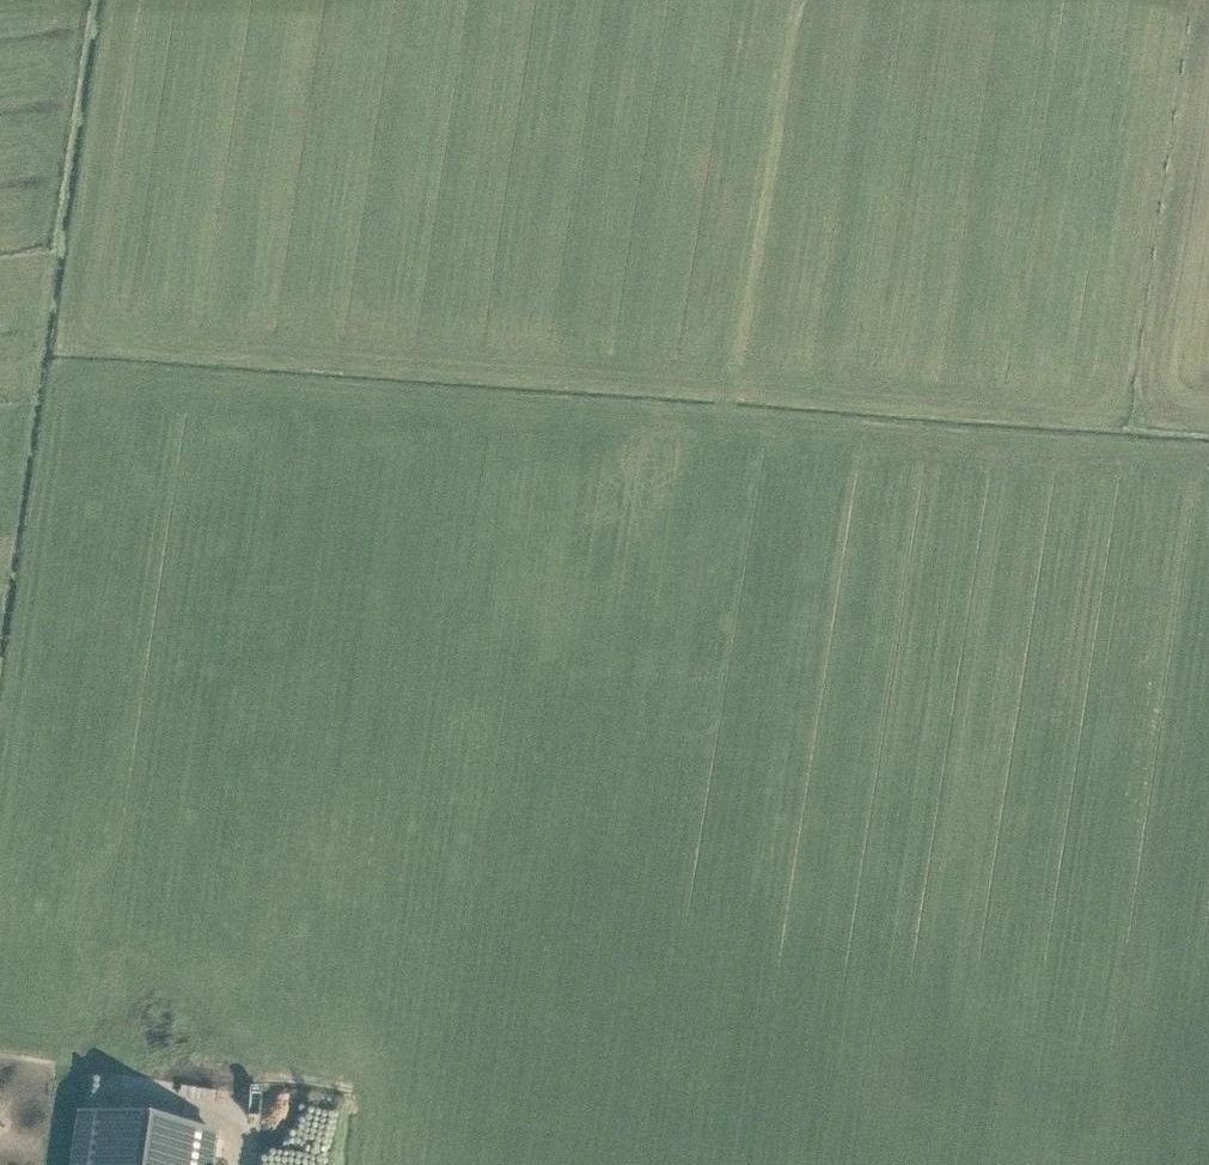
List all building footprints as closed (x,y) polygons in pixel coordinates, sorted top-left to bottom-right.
[(75,1164),(209,1164),(213,1137),(82,1118),(75,1164)]
